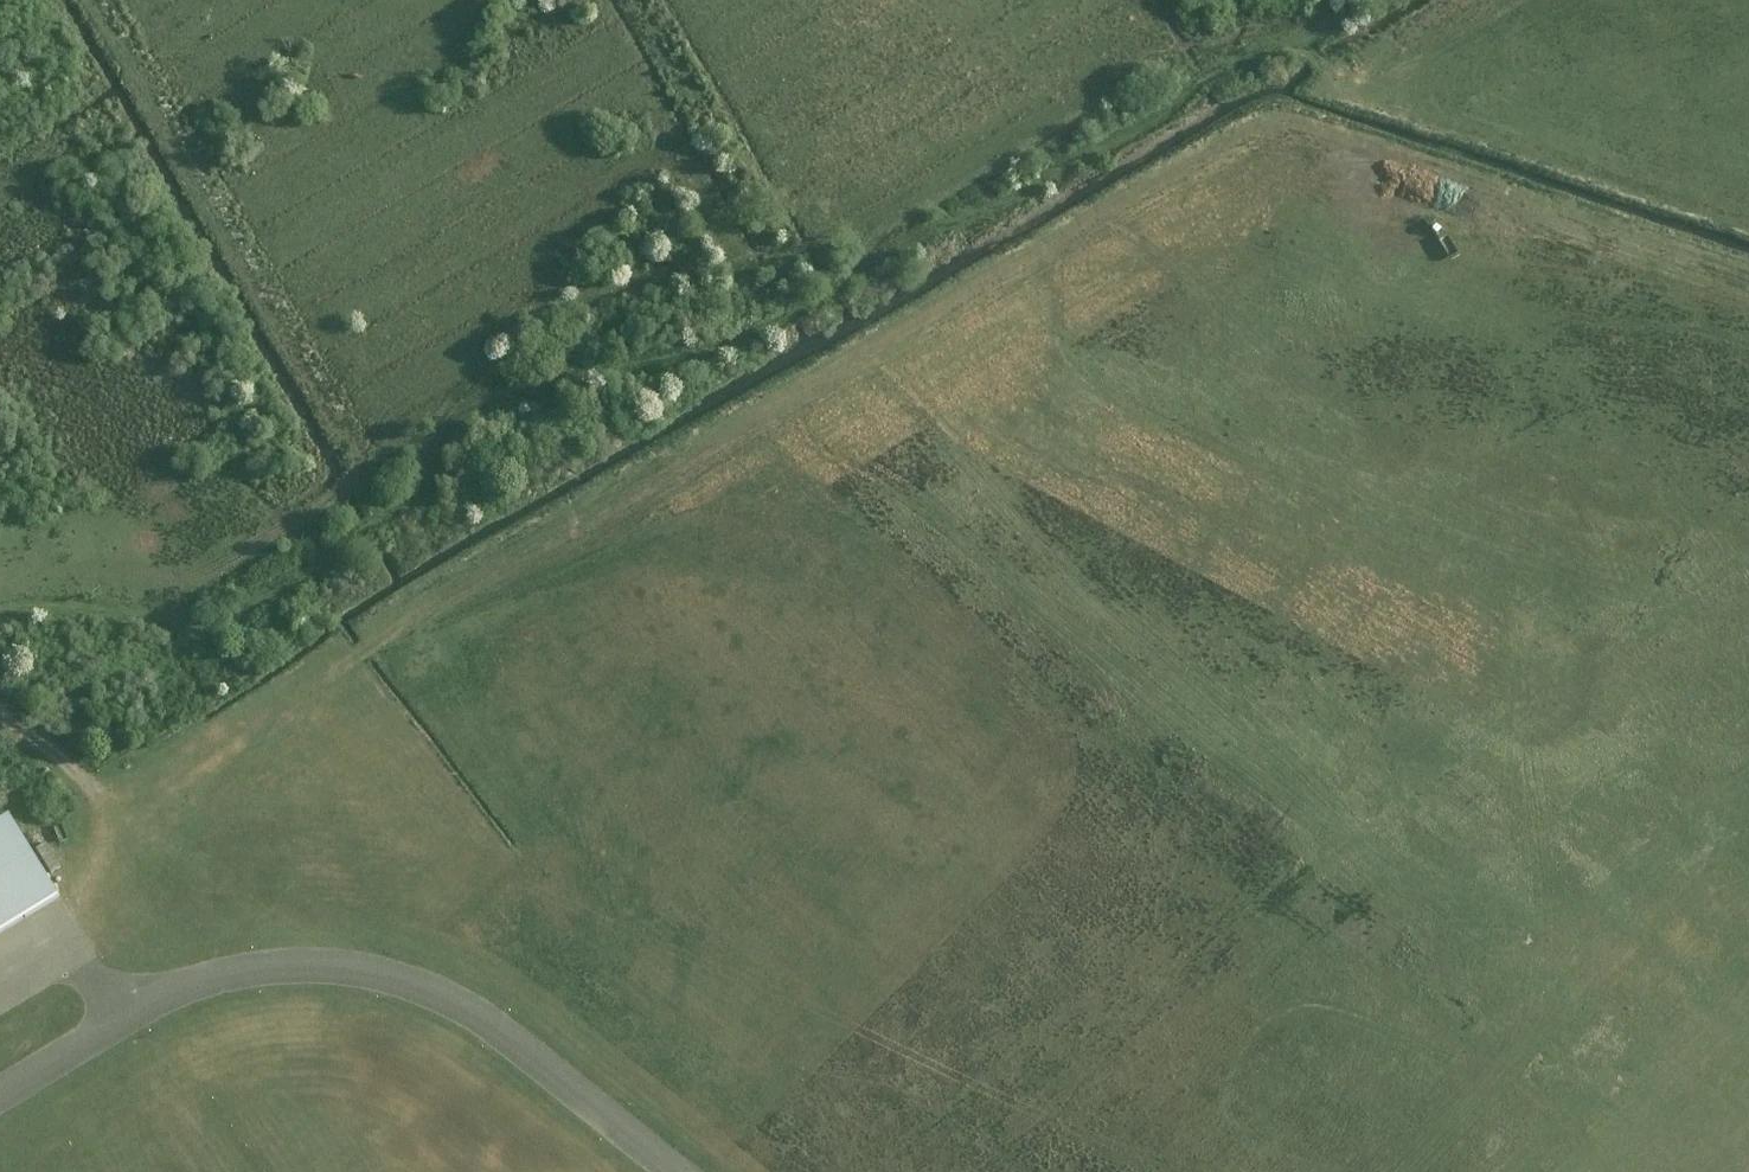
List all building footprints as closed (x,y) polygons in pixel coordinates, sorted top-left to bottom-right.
[(0,823),(0,939),(72,896),(20,811),(0,823)]
